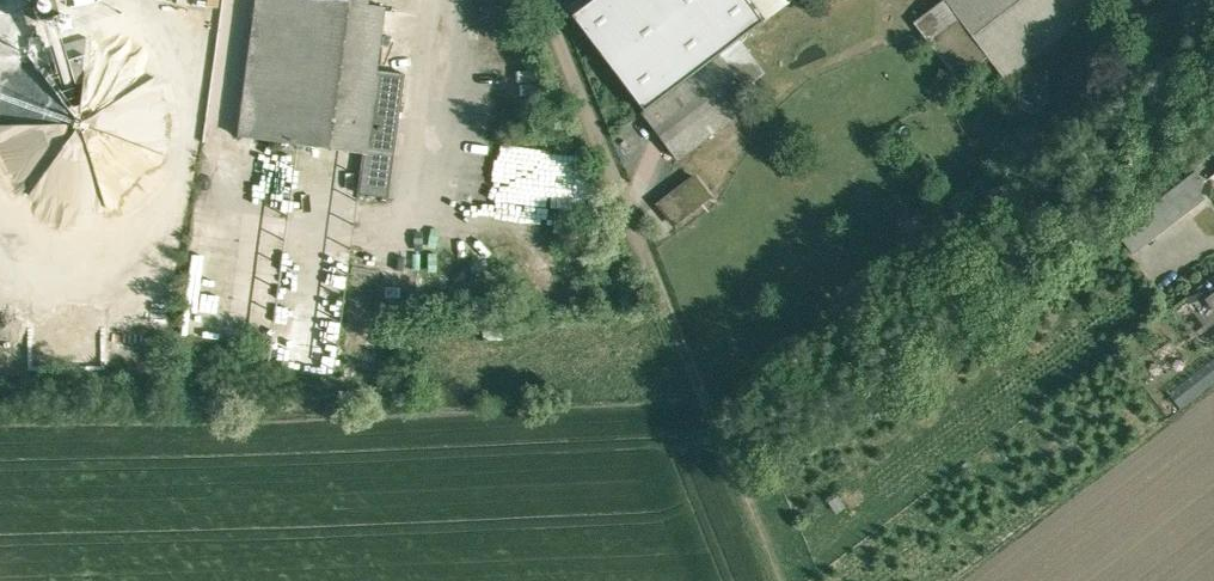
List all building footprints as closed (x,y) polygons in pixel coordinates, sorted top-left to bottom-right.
[(339,0),(257,0),(240,136),(367,153),(368,154),(379,70),(387,7),(339,0)] [(574,15),(646,110),(768,18),(755,0),(593,0),(574,15)] [(768,18),(793,0),(755,0),(768,18)] [(944,0),(914,22),(957,79),(987,57),(944,0)] [(1108,0),(944,0),(987,57),(1004,79),(1108,0)] [(89,36),(66,43),(78,83),(86,81),(89,36)] [(646,110),(644,112),(678,158),(755,100),(721,54),(646,110)] [(406,73),(379,70),(368,154),(367,153),(361,194),(390,198),(406,73)] [(0,127),(0,168),(16,188),(21,188),(41,212),(90,207),(94,204),(113,202),(163,161),(159,114),(144,115),(144,116),(133,117),(118,129),(90,132),(80,120),(0,127)] [(538,197),(540,159),(506,157),(504,195),(538,197)] [(1196,170),(1115,231),(1132,255),(1205,201),(1199,193),(1205,182),(1196,170)] [(659,203),(678,227),(715,197),(696,173),(659,203)] [(248,238),(247,253),(280,256),(281,241),(248,238)] [(1171,391),(1183,408),(1213,383),(1213,357),(1171,391)]
